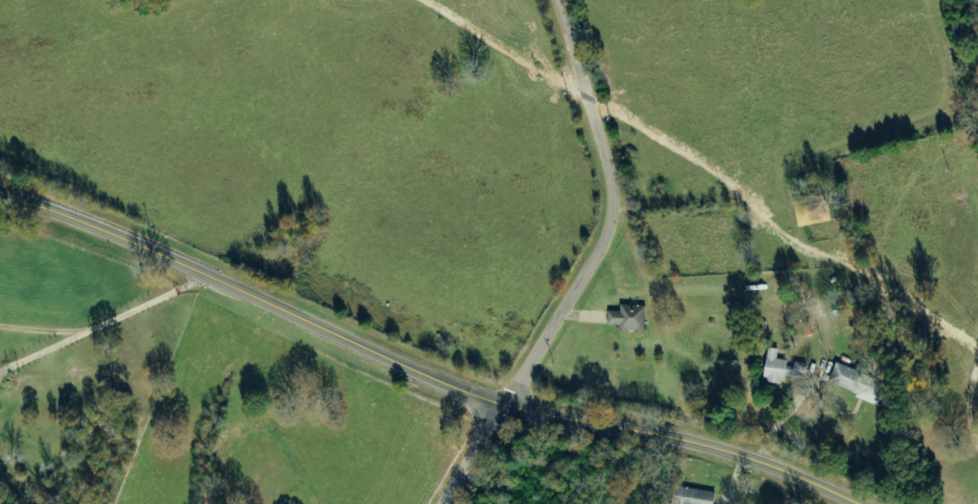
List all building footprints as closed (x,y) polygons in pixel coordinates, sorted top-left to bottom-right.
[(610,311),(610,325),(621,325),(621,332),(646,333),(647,306),(622,305),(622,312),(610,311)] [(767,378),(808,383),(811,364),(794,362),(794,361),(779,359),(781,349),(771,348),(767,378)] [(882,404),(890,382),(839,364),(831,385),(882,404)] [(678,485),(675,503),(718,503),(719,492),(678,485)]
